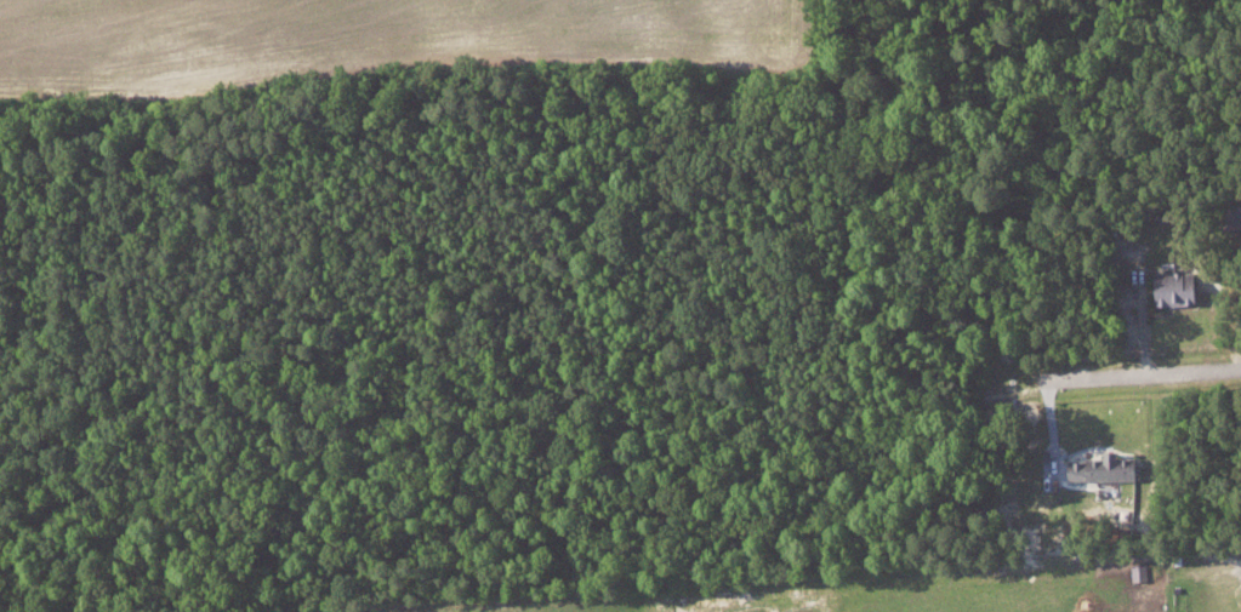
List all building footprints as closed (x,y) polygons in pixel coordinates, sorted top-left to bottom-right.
[(1157,272),(1157,306),(1203,306),(1203,272),(1157,272)] [(1145,478),(1144,459),(1126,459),(1126,449),(1109,450),(1109,457),(1072,459),(1073,480),(1145,478)]
